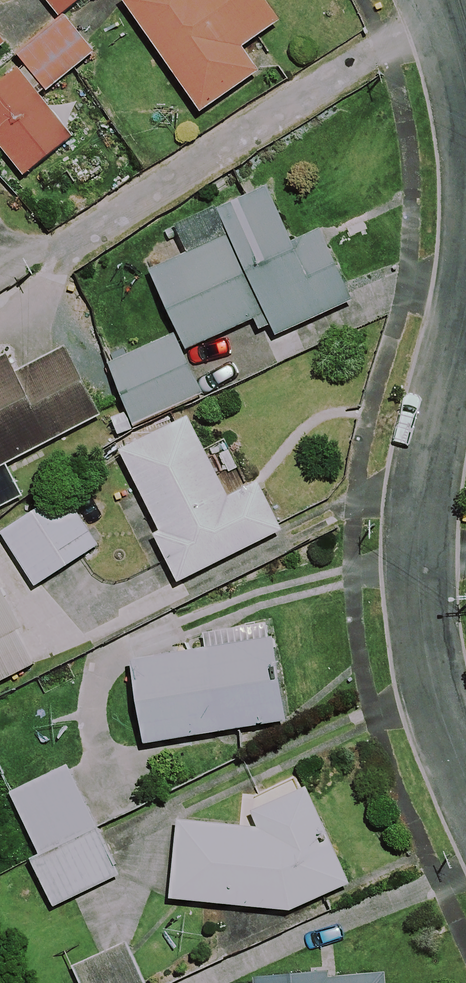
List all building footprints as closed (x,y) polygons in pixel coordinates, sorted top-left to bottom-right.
[(197,115),(256,75),(239,50),(281,22),(266,0),(119,0),(197,115)] [(89,58),(62,22),(16,57),(43,93),(89,58)] [(0,79),(0,151),(21,178),(69,140),(13,69),(0,79)] [(290,246),(266,190),(174,229),(186,257),(147,273),(181,352),(248,324),(271,337),(349,304),(320,233),(290,246)] [(200,400),(174,337),(105,366),(132,429),(200,400)] [(62,351),(2,382),(0,378),(0,468),(96,420),(62,351)] [(225,499),(187,421),(118,454),(155,530),(149,533),(175,585),(280,534),(256,484),(225,499)] [(60,494),(0,534),(0,540),(33,590),(96,548),(60,494)] [(281,722),(267,635),(178,650),(173,622),(123,630),(142,745),(281,722)] [(29,859),(93,832),(67,772),(3,799),(29,859)] [(288,912),(347,884),(304,792),(254,808),(251,832),(177,825),(169,901),(288,912)] [(93,832),(29,859),(50,908),(114,880),(93,832)] [(123,949),(69,972),(74,982),(137,982),(123,949)] [(256,982),(385,982),(384,971),(256,982)]
